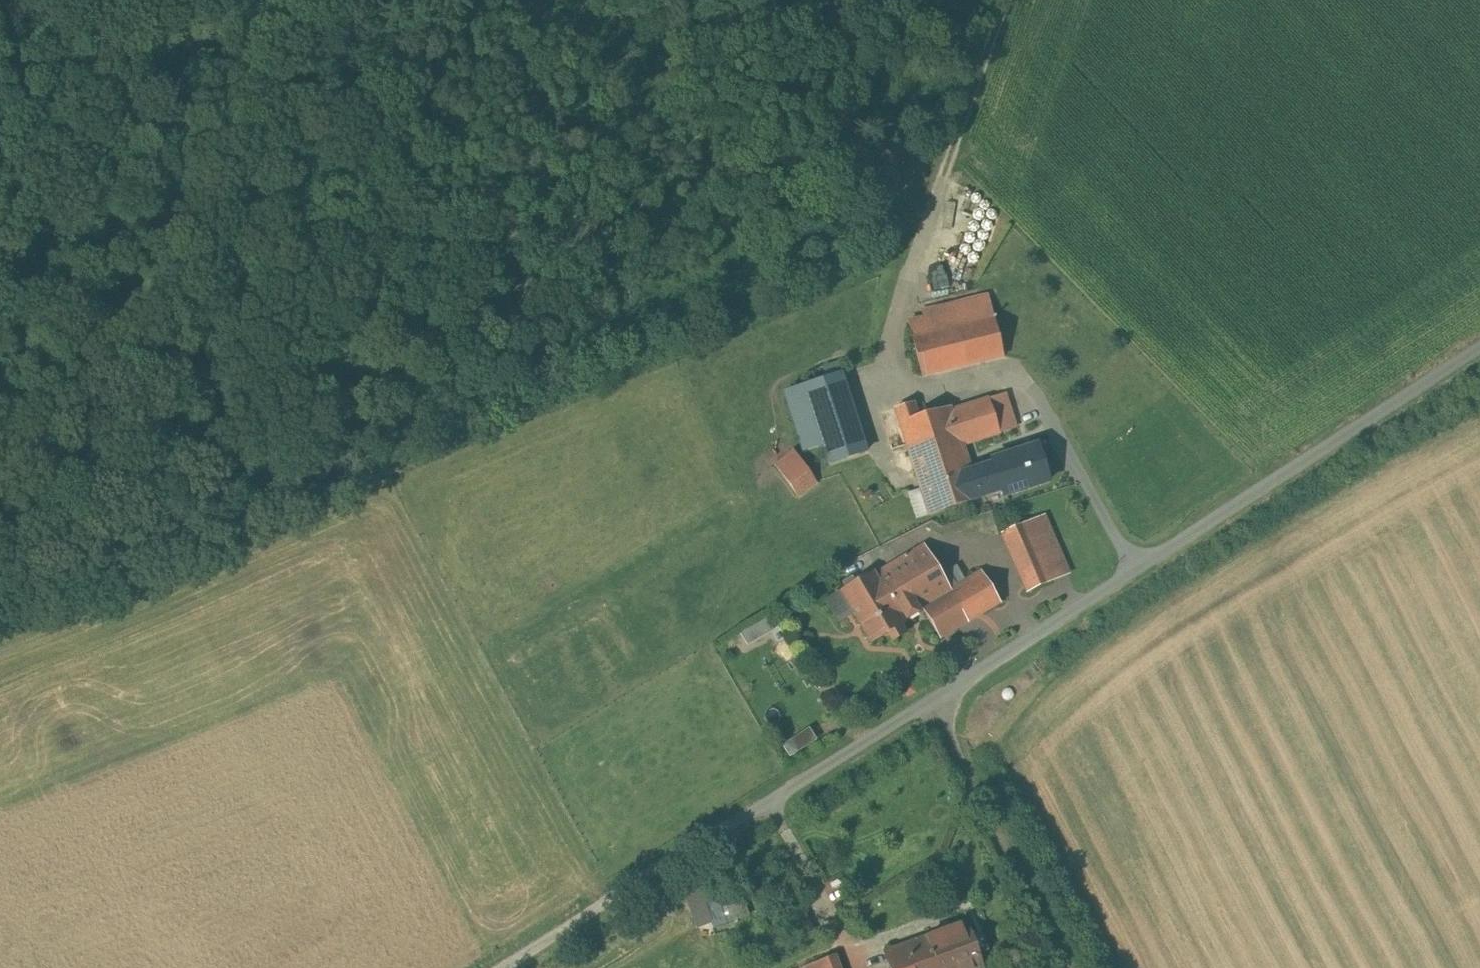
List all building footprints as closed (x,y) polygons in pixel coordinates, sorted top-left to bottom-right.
[(1002,358),(990,299),(951,308),(955,326),(912,336),(922,377),(1002,358)] [(866,450),(842,374),(804,386),(817,428),(828,462),(866,450)] [(978,498),(977,496),(969,471),(961,445),(1017,427),(1006,393),(950,411),(949,407),(917,416),(913,403),(896,408),(929,514),(978,498)] [(994,463),(969,471),(977,496),(1002,488),(1004,494),(1048,481),(1037,445),(993,459),(994,463)] [(818,483),(793,449),(775,463),(798,498),(818,483)] [(1038,518),(1004,533),(1029,589),(1063,574),(1038,518)] [(872,573),(902,623),(923,611),(921,608),(951,590),(950,587),(923,543),(872,573)] [(1001,603),(980,569),(950,587),(951,590),(921,608),(923,611),(940,639),(1001,603)] [(870,643),(902,623),(872,573),(871,571),(823,600),(837,623),(852,614),(870,643)] [(767,617),(741,626),(746,639),(772,630),(767,617)] [(702,888),(685,894),(697,928),(712,922),(714,928),(749,915),(743,897),(728,902),(724,893),(706,900),(702,888)] [(934,962),(936,967),(983,967),(966,922),(884,952),(890,967),(913,967),(934,962)] [(834,955),(799,967),(839,967),(834,955)]
